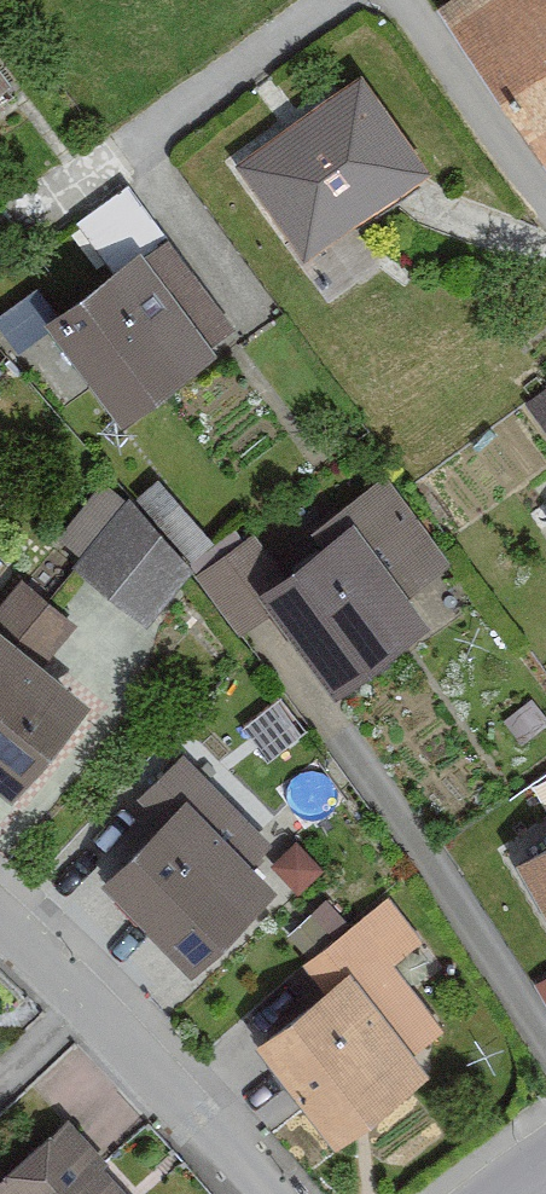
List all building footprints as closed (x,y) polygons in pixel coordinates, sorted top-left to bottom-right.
[(432,8),(545,174),(545,0),(443,0),(432,8)] [(415,177),(350,81),(228,162),(293,258),(415,177)] [(70,226),(102,272),(33,319),(105,424),(204,356),(197,346),(221,330),(124,188),(70,226)] [(183,567),(101,485),(58,544),(82,561),(74,573),(143,622),(183,567)] [(450,575),(392,490),(319,541),(326,551),(296,572),(277,544),(218,585),(257,640),(285,621),(335,693),(432,626),(414,600),(450,575)] [(23,583),(0,611),(0,772),(15,784),(77,708),(32,672),(73,623),(23,583)] [(138,798),(168,828),(117,879),(194,957),(262,889),(239,865),(259,846),(175,761),(138,798)] [(503,871),(545,948),(545,848),(503,871)] [(418,955),(378,905),(291,975),(308,996),(239,1051),(321,1153),(413,1080),(402,1067),(444,1034),(395,973),(418,955)] [(57,1134),(0,1182),(0,1193),(109,1193),(57,1134)]
